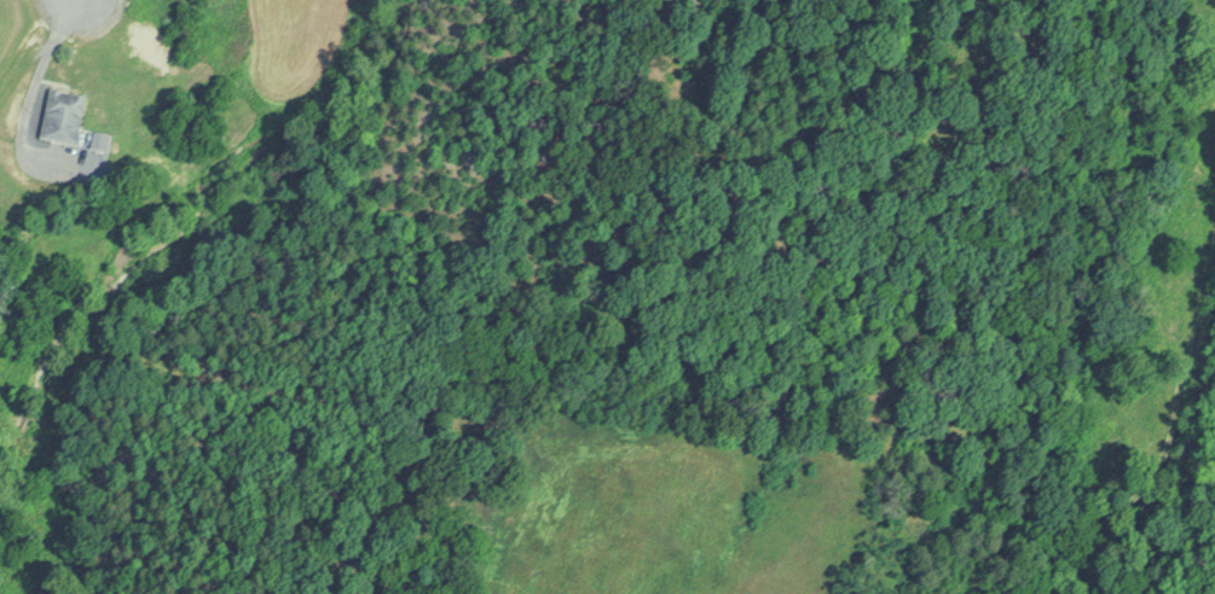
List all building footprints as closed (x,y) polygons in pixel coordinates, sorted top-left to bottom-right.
[(39,135),(76,142),(85,92),(48,85),(39,135)]
